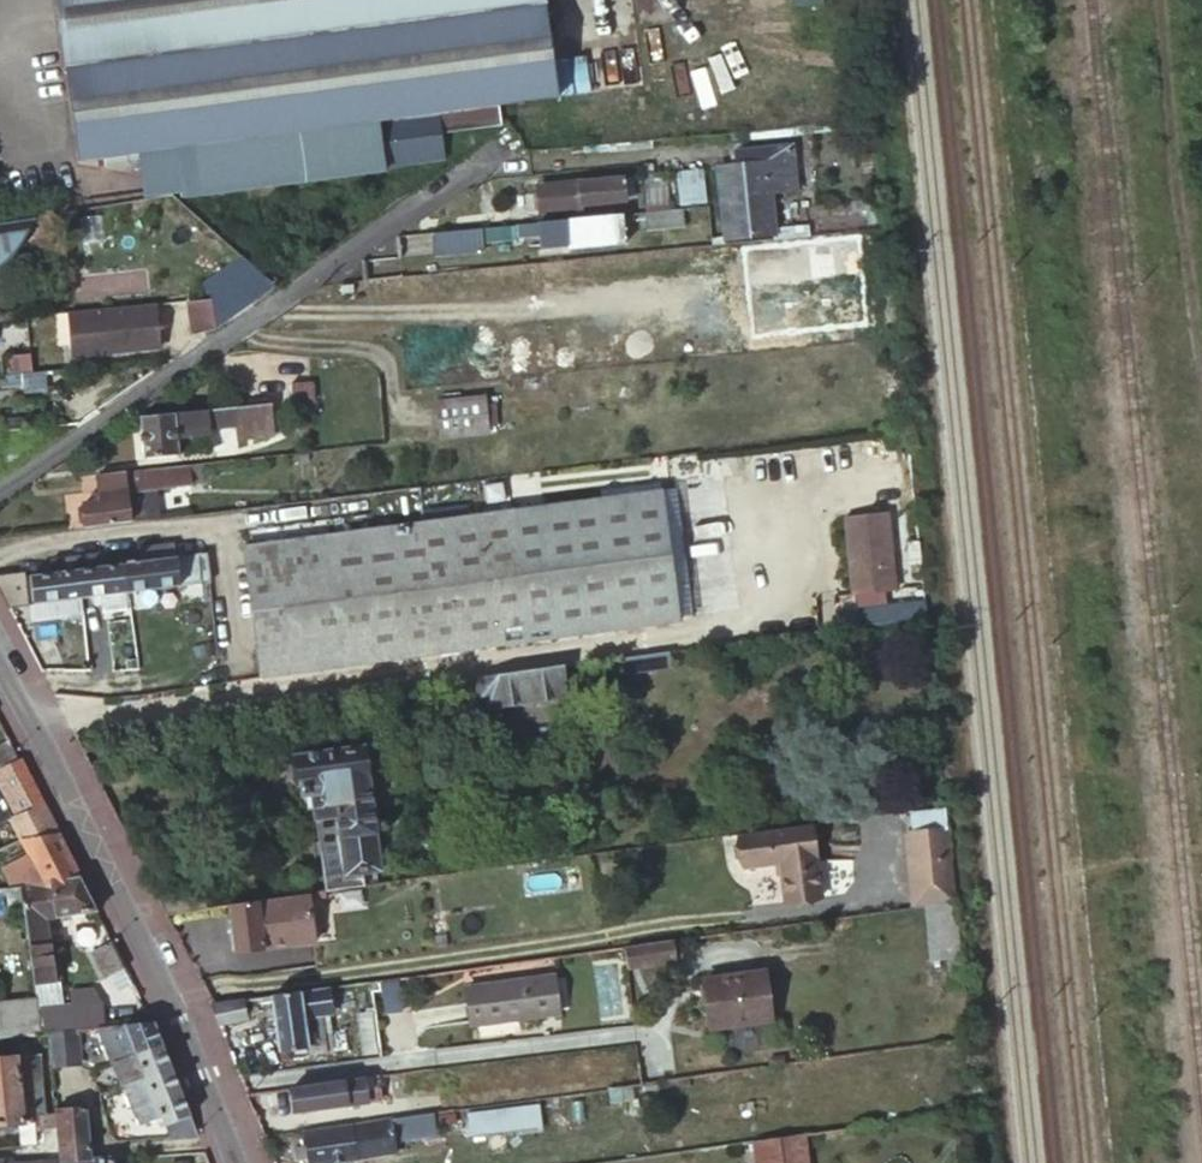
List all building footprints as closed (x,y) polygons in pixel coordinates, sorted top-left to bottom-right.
[(545,0),(60,0),(80,162),(141,154),(147,191),(183,186),(184,196),(387,170),(386,166),(445,158),(442,132),(501,122),(499,104),(558,95),(545,0)] [(573,66),(575,100),(605,98),(603,64),(573,66)] [(719,167),(726,237),(774,232),(770,191),(795,188),(794,176),(791,152),(791,144),(736,150),(737,165),(719,167)] [(794,176),(813,174),(810,150),(791,152),(794,176)] [(678,203),(704,203),(703,169),(677,170),(678,203)] [(648,211),(673,209),(669,172),(644,175),(648,211)] [(538,186),(540,210),(618,202),(616,179),(538,186)] [(862,224),(880,221),(877,197),(859,199),(862,224)] [(648,211),(646,211),(648,230),(683,227),(682,208),(673,209),(648,211)] [(621,214),(518,224),(519,236),(538,234),(539,245),(567,242),(568,246),(583,245),(582,236),(601,235),(602,233),(623,231),(621,214)] [(1,257),(19,239),(30,216),(0,220),(0,258),(1,257)] [(481,227),(482,239),(519,236),(518,224),(481,227)] [(481,227),(433,232),(435,253),(483,248),(482,239),(481,227)] [(747,249),(751,285),(861,274),(857,238),(747,249)] [(241,282),(253,269),(230,248),(218,262),(241,282)] [(207,286),(209,297),(240,295),(238,282),(207,286)] [(240,295),(209,297),(210,307),(241,304),(240,295)] [(209,297),(185,299),(188,327),(211,325),(210,307),(209,297)] [(153,302),(69,309),(72,351),(157,344),(153,302)] [(32,371),(30,350),(0,354),(0,375),(32,371)] [(310,408),(307,380),(285,382),(287,410),(310,408)] [(442,402),(446,437),(494,433),(489,396),(442,402)] [(268,403),(140,417),(144,459),(178,455),(178,451),(192,450),(191,438),(208,436),(207,427),(269,420),(268,403)] [(199,463),(188,464),(190,485),(201,484),(199,463)] [(83,503),(86,527),(110,524),(158,518),(154,490),(190,485),(188,464),(98,474),(100,492),(98,492),(100,501),(94,502),(83,503)] [(658,477),(599,484),(600,497),(660,490),(658,477)] [(243,539),(261,676),(678,621),(675,595),(663,516),(660,490),(600,497),(334,529),(302,532),(243,539)] [(663,516),(675,595),(736,587),(724,507),(663,516)] [(332,513),(300,517),(302,532),(334,529),(332,513)] [(848,543),(853,593),(896,588),(891,539),(887,513),(845,517),(848,543)] [(128,591),(210,581),(207,553),(176,556),(174,544),(137,548),(139,561),(124,563),(128,591)] [(102,566),(101,552),(77,555),(82,597),(128,591),(124,563),(102,566)] [(82,597),(77,555),(50,559),(52,572),(31,574),(35,603),(82,597)] [(9,606),(29,603),(25,570),(0,573),(0,588),(9,606)] [(857,607),(859,624),(916,616),(913,600),(857,607)] [(668,650),(621,656),(624,672),(671,666),(668,650)] [(562,665),(475,677),(479,701),(486,707),(574,696),(572,681),(564,682),(562,665)] [(1,769),(19,759),(8,739),(0,744),(0,768),(1,769)] [(311,793),(324,891),(364,885),(363,872),(380,870),(363,745),(294,754),(299,785),(301,784),(302,794),(311,793)] [(1,769),(0,770),(0,795),(12,817),(47,814),(19,759),(1,769)] [(12,817),(20,839),(56,832),(47,814),(12,817)] [(740,833),(740,836),(744,867),(780,862),(786,901),(821,895),(812,825),(812,824),(740,833)] [(912,906),(925,904),(956,900),(949,829),(906,833),(912,906)] [(56,832),(20,839),(0,848),(0,863),(11,886),(20,885),(51,881),(79,877),(68,855),(56,832)] [(96,911),(79,877),(51,881),(56,917),(62,915),(96,911)] [(20,885),(24,920),(45,918),(56,917),(51,881),(20,885)] [(262,921),(264,947),(311,942),(306,893),(293,895),(294,908),(279,910),(281,919),(262,921)] [(227,903),(228,905),(234,951),(264,947),(262,921),(281,919),(279,910),(294,908),(293,895),(227,903)] [(956,900),(925,904),(931,961),(946,959),(948,974),(963,973),(956,905),(956,900)] [(53,983),(53,980),(48,941),(45,918),(24,920),(31,968),(32,975),(33,985),(35,985),(53,983)] [(125,968),(111,941),(95,948),(105,969),(115,973),(125,968)] [(624,945),(627,968),(659,963),(659,960),(657,948),(656,941),(624,945)] [(657,948),(659,960),(666,959),(664,947),(657,948)] [(692,982),(700,1030),(761,1022),(754,973),(692,982)] [(466,986),(470,1024),(560,1012),(555,975),(466,986)] [(95,1028),(92,999),(59,1002),(57,980),(53,980),(53,983),(35,985),(36,992),(36,997),(37,1005),(37,1011),(38,1018),(40,1034),(49,1033),(65,1031),(72,1031),(95,1028)] [(315,988),(270,994),(279,1052),(289,1050),(290,1056),(325,1051),(324,1048),(319,1015),(326,1014),(330,1013),(326,986),(315,988)] [(40,1034),(38,1018),(37,1011),(37,1005),(36,997),(0,1002),(0,1038),(6,1037),(40,1034)] [(209,1002),(218,1024),(245,1018),(242,998),(209,1002)] [(319,1015),(324,1048),(331,1048),(326,1014),(319,1015)] [(153,1022),(116,1026),(102,1027),(98,1028),(111,1061),(126,1056),(140,1052),(162,1044),(155,1029),(153,1022)] [(65,1031),(49,1033),(51,1065),(68,1064),(65,1031)] [(120,1085),(124,1083),(143,1077),(171,1068),(162,1044),(140,1052),(126,1056),(111,1061),(120,1085)] [(42,1114),(37,1055),(0,1058),(0,1125),(18,1123),(31,1122),(31,1115),(42,1114)] [(604,1068),(607,1088),(642,1083),(639,1063),(604,1068)] [(166,1123),(171,1138),(197,1133),(173,1073),(171,1068),(143,1077),(124,1083),(138,1122),(157,1114),(162,1125),(166,1123)] [(290,1087),(290,1088),(294,1113),(393,1099),(389,1073),(290,1087)] [(536,1103),(468,1113),(471,1135),(539,1125),(536,1103)] [(54,1108),(54,1113),(58,1162),(91,1159),(86,1106),(55,1108),(54,1108)] [(430,1113),(392,1118),(395,1138),(433,1133),(430,1113)] [(31,1115),(31,1122),(32,1133),(43,1132),(42,1114),(31,1115)] [(351,1124),(351,1126),(304,1132),(308,1162),(327,1162),(376,1155),(397,1152),(395,1138),(392,1118),(385,1119),(371,1121),(351,1124)] [(18,1123),(20,1146),(33,1145),(32,1133),(31,1122),(18,1123)] [(779,1137),(783,1162),(806,1162),(801,1134),(779,1137)] [(753,1141),(756,1162),(783,1162),(779,1137),(753,1141)]
